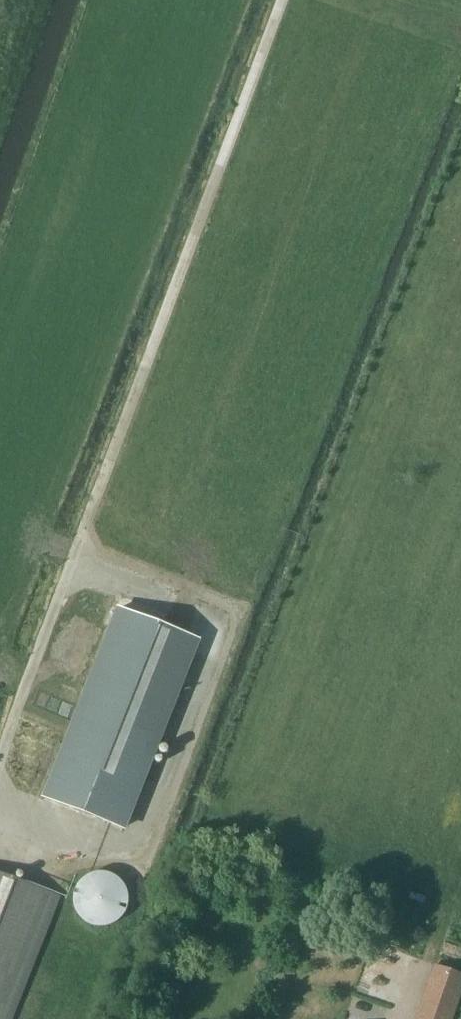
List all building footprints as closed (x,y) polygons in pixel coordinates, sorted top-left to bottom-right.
[(125,830),(200,639),(116,606),(41,797),(125,830)] [(62,896),(0,872),(0,1018),(14,1018),(62,896)] [(125,913),(127,909),(128,904),(129,899),(128,895),(127,890),(125,886),(122,882),(119,878),(115,875),(111,873),(106,872),(101,872),(96,872),(92,873),(87,875),(83,878),(80,882),(77,886),(75,890),(74,895),(73,899),(74,904),(75,909),(77,913),(80,917),(83,920),(87,923),(92,925),(96,927),(101,927),(106,927),(111,925),(115,923),(119,920),(122,917),(125,913)] [(460,997),(460,974),(434,964),(415,1018),(453,1018),(460,997)]
